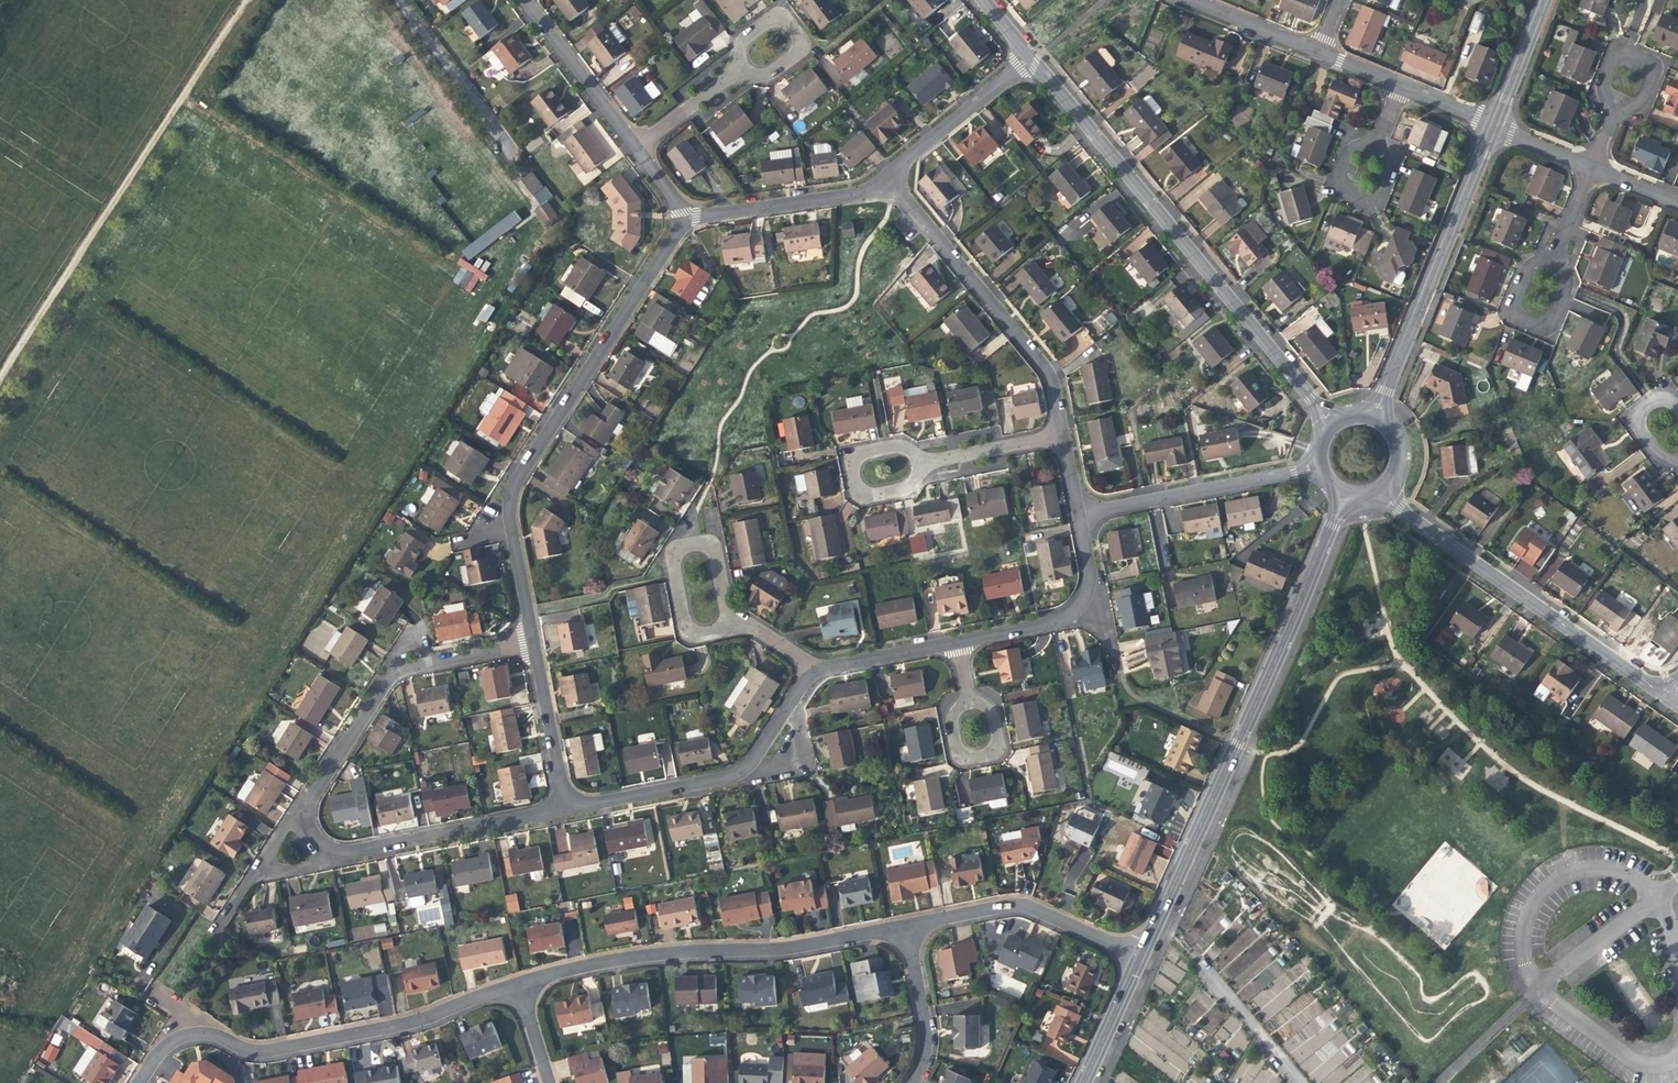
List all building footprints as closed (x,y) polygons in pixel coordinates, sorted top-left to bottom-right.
[(444,6),(449,13),(466,0),(452,0),(444,6)] [(584,0),(554,0),(560,7),(570,21),(589,7),(584,0)] [(746,9),(758,0),(717,0),(734,22),(742,16),(740,14),(746,9)] [(803,3),(802,4),(813,17),(822,30),(841,15),(829,0),(808,0),(803,3)] [(944,3),(942,0),(908,0),(924,19),(944,3)] [(1027,10),(1039,0),(1019,0),(1027,10)] [(1320,0),(1283,0),(1280,7),(1293,13),(1297,14),(1296,16),(1311,22),(1320,0)] [(1389,7),(1398,10),(1402,0),(1392,0),(1389,7)] [(1579,8),(1602,17),(1607,4),(1609,0),(1582,0),(1579,8)] [(1650,9),(1659,13),(1665,0),(1654,0),(1650,9)] [(480,1),(463,14),(481,38),(499,25),(490,13),(480,1)] [(809,20),(813,17),(802,4),(799,6),(807,16),(809,20)] [(1388,15),(1364,5),(1358,19),(1353,32),(1355,33),(1350,46),(1371,55),(1388,15)] [(635,21),(641,16),(634,8),(629,13),(635,21)] [(724,28),(711,11),(674,38),(691,61),(706,49),(702,45),(707,41),(724,28)] [(1475,11),(1469,30),(1478,33),(1484,14),(1475,11)] [(1661,42),(1663,38),(1670,41),(1677,45),(1677,21),(1663,14),(1653,39),(1661,42)] [(615,23),(608,28),(616,39),(623,33),(615,23)] [(586,33),(591,41),(604,31),(598,24),(586,33)] [(949,42),(964,60),(971,69),(990,54),(980,42),(968,27),(949,42)] [(626,52),(616,39),(608,28),(604,31),(591,41),(587,44),(595,54),(598,52),(608,66),(626,52)] [(1178,56),(1193,62),(1202,39),(1188,33),(1178,56)] [(512,34),(492,49),(511,74),(531,59),(522,46),(512,34)] [(849,49),(833,62),(848,80),(877,57),(862,39),(849,49)] [(1212,43),(1202,39),(1193,62),(1220,73),(1231,46),(1217,41),(1216,44),(1212,43)] [(1401,60),(1409,63),(1416,45),(1409,42),(1401,60)] [(1439,78),(1439,77),(1447,57),(1448,56),(1417,44),(1416,45),(1409,63),(1408,65),(1423,71),(1439,78)] [(1595,52),(1574,44),(1561,75),(1582,84),(1589,68),(1595,52)] [(1488,87),(1493,74),(1492,74),(1495,65),(1497,66),(1502,54),(1478,45),(1471,61),(1465,77),(1488,87)] [(606,68),(608,66),(598,52),(595,54),(599,59),(606,68)] [(1096,52),(1078,67),(1091,83),(1103,97),(1122,82),(1096,52)] [(1454,60),(1447,57),(1439,77),(1447,79),(1454,60)] [(964,75),(971,69),(964,60),(957,65),(964,75)] [(938,62),(908,87),(923,106),(937,95),(945,87),(947,89),(955,83),(938,62)] [(1283,98),(1292,78),(1273,70),(1275,66),(1265,62),(1254,86),(1283,98)] [(1282,69),(1275,66),(1273,70),(1292,78),(1293,74),(1282,69)] [(799,77),(795,80),(798,83),(783,94),(796,112),(827,89),(811,68),(799,77)] [(634,116),(654,101),(637,78),(616,93),(625,104),(634,116)] [(781,91),(783,94),(798,83),(795,80),(781,91)] [(1337,119),(1342,106),(1343,102),(1354,106),(1361,91),(1334,81),(1321,113),(1337,119)] [(1676,82),(1673,81),(1668,93),(1671,94),(1664,110),(1677,116),(1677,83),(1676,82)] [(551,89),(548,92),(557,105),(561,102),(559,100),(551,89)] [(1578,101),(1554,91),(1541,122),(1565,132),(1571,116),(1578,101)] [(569,113),(561,102),(557,105),(548,92),(533,103),(550,126),(569,113)] [(1148,95),(1142,100),(1156,116),(1161,112),(1162,108),(1152,96),(1148,95)] [(1156,116),(1142,100),(1125,114),(1137,129),(1135,131),(1140,138),(1147,146),(1150,143),(1155,149),(1172,136),(1156,116)] [(1028,102),(1025,104),(1035,116),(1038,114),(1028,102)] [(1354,108),(1354,106),(1343,102),(1342,106),(1353,110),(1354,108)] [(1229,119),(1242,127),(1252,110),(1239,103),(1229,119)] [(569,114),(575,123),(591,113),(585,104),(569,114)] [(1031,119),(1035,116),(1025,104),(1006,120),(1027,145),(1042,133),(1035,125),(1031,119)] [(890,105),(867,124),(883,144),(893,135),(891,132),(894,130),(904,122),(890,105)] [(726,116),(710,127),(725,147),(753,125),(738,106),(726,116)] [(564,144),(585,128),(586,127),(581,120),(557,139),(562,146),(564,144)] [(1431,153),(1432,151),(1441,127),(1425,121),(1424,123),(1418,120),(1408,144),(1418,148),(1431,153)] [(998,146),(982,126),(970,136),(957,146),(974,166),(998,146)] [(1332,135),(1311,126),(1301,148),(1295,146),(1291,156),(1319,167),(1326,151),(1332,135)] [(1441,127),(1432,151),(1439,154),(1449,130),(1441,127)] [(595,142),(585,128),(564,144),(588,174),(608,158),(595,142)] [(839,150),(842,154),(849,162),(846,165),(850,169),(875,148),(862,132),(839,150)] [(1670,151),(1639,138),(1631,157),(1644,163),(1643,167),(1661,174),(1670,151)] [(1162,155),(1172,167),(1177,172),(1175,174),(1180,181),(1201,164),(1180,140),(1162,155)] [(706,168),(685,141),(667,154),(687,182),(697,174),(706,168)] [(814,155),(831,153),(830,147),(828,144),(813,147),(814,155)] [(838,167),(836,155),(836,152),(831,153),(814,155),(811,156),(814,179),(827,177),(839,175),(838,167)] [(842,154),(836,155),(838,167),(846,165),(849,162),(842,154)] [(804,180),(800,156),(760,162),(763,186),(783,183),(804,180)] [(1067,163),(1050,178),(1073,206),(1091,192),(1079,178),(1067,163)] [(1562,175),(1538,165),(1526,194),(1550,203),(1555,191),(1562,175)] [(958,195),(949,185),(945,180),(949,177),(940,166),(931,173),(919,183),(941,209),(958,195)] [(1407,184),(1403,195),(1408,197),(1402,210),(1420,217),(1436,179),(1414,169),(1407,184)] [(543,187),(531,171),(520,179),(532,195),(543,187)] [(612,210),(612,219),(641,218),(641,201),(634,191),(620,174),(601,189),(609,199),(615,207),(612,210)] [(1219,182),(1199,198),(1210,212),(1222,226),(1242,210),(1219,182)] [(1290,225),(1313,218),(1308,201),(1303,186),(1280,193),(1290,225)] [(1398,208),(1402,210),(1408,197),(1403,195),(1398,208)] [(606,202),(612,210),(615,207),(609,199),(606,202)] [(546,201),(533,212),(547,228),(559,217),(546,201)] [(1621,233),(1630,211),(1607,201),(1602,212),(1598,224),(1621,233)] [(1110,203),(1092,217),(1113,243),(1131,228),(1120,215),(1110,203)] [(468,260),(521,219),(514,210),(461,250),(468,260)] [(1491,240),(1513,250),(1519,236),(1526,219),(1503,210),(1491,240)] [(1059,229),(1067,243),(1094,228),(1086,214),(1059,229)] [(1364,222),(1357,219),(1356,222),(1347,219),(1337,214),(1323,247),(1338,253),(1342,244),(1353,249),(1352,250),(1359,253),(1368,231),(1361,228),(1364,222)] [(612,229),(616,231),(620,234),(614,242),(631,252),(638,242),(641,236),(641,218),(612,219),(612,229)] [(1670,222),(1659,248),(1677,256),(1677,225),(1670,222)] [(1254,223),(1247,229),(1259,243),(1266,237),(1254,223)] [(783,229),(783,233),(784,242),(786,252),(821,247),(818,224),(800,227),(783,229)] [(975,241),(983,250),(986,248),(997,261),(1014,247),(995,225),(975,241)] [(853,226),(843,227),(843,228),(842,229),(843,238),(844,238),(845,239),(854,237),(853,226)] [(1405,231),(1397,227),(1390,243),(1385,255),(1376,251),(1370,265),(1376,268),(1381,279),(1392,284),(1393,283),(1398,272),(1399,269),(1406,266),(1409,268),(1417,250),(1413,242),(1402,238),(1405,231)] [(1249,266),(1266,252),(1259,243),(1247,229),(1227,245),(1235,254),(1238,252),(1243,258),(1249,266)] [(610,239),(614,242),(620,234),(616,231),(610,239)] [(777,243),(784,242),(783,233),(776,234),(777,243)] [(762,236),(749,238),(748,234),(745,234),(739,235),(740,238),(733,239),(733,236),(722,238),(726,265),(753,262),(753,259),(765,257),(762,236)] [(1627,247),(1602,237),(1595,253),(1593,258),(1596,259),(1587,280),(1609,289),(1627,247)] [(1150,244),(1129,260),(1149,284),(1169,267),(1161,257),(1150,244)] [(994,264),(997,261),(986,248),(983,250),(987,255),(994,264)] [(1510,259),(1484,248),(1466,291),(1488,300),(1497,280),(1503,266),(1507,267),(1510,259)] [(478,256),(473,265),(460,257),(455,265),(460,267),(452,282),(472,293),(484,273),(490,263),(478,256)] [(564,285),(584,298),(595,281),(599,283),(605,273),(582,258),(564,285)] [(693,301),(703,286),(710,276),(686,261),(678,273),(681,276),(678,281),(672,291),(691,304),(693,301)] [(1034,262),(1016,276),(1028,290),(1040,305),(1057,291),(1034,262)] [(951,292),(940,278),(939,279),(937,278),(935,275),(937,274),(929,265),(909,281),(932,308),(951,292)] [(1282,271),(1263,288),(1274,302),(1282,311),(1302,295),(1282,271)] [(1404,274),(1398,272),(1393,283),(1399,285),(1401,285),(1405,277),(1404,274)] [(594,290),(599,283),(595,281),(584,298),(587,300),(594,290)] [(1182,285),(1163,300),(1187,328),(1191,333),(1210,318),(1197,304),(1182,285)] [(708,289),(703,286),(693,301),(701,306),(709,293),(708,289)] [(681,309),(658,294),(652,302),(655,304),(648,314),(642,323),(665,338),(672,327),(670,325),(676,317),(681,309)] [(1060,300),(1041,315),(1053,329),(1064,343),(1082,327),(1060,300)] [(538,315),(545,320),(554,305),(547,301),(538,315)] [(648,311),(647,313),(648,314),(655,304),(652,302),(649,308),(647,310),(648,311)] [(477,319),(486,323),(494,307),(485,303),(477,319)] [(555,304),(554,305),(545,320),(536,333),(557,346),(566,332),(576,317),(555,304)] [(1352,308),(1354,329),(1387,325),(1385,304),(1352,308)] [(990,337),(978,323),(977,324),(975,323),(973,320),(975,318),(964,305),(944,322),(969,353),(990,337)] [(1480,317),(1452,305),(1439,335),(1462,345),(1467,333),(1466,332),(1467,328),(1470,322),(1477,325),(1480,317)] [(1104,315),(1110,326),(1118,321),(1112,311),(1104,315)] [(1603,328),(1582,318),(1574,333),(1566,349),(1587,360),(1603,328)] [(1314,325),(1326,339),(1332,333),(1321,319),(1314,325)] [(1655,358),(1660,347),(1662,342),(1665,344),(1671,330),(1647,320),(1634,350),(1655,358)] [(665,338),(642,323),(635,335),(670,358),(677,346),(665,338)] [(1326,339),(1314,325),(1295,341),(1307,355),(1320,370),(1339,354),(1326,339)] [(1182,341),(1191,333),(1187,328),(1178,335),(1182,341)] [(1214,328),(1194,344),(1214,368),(1234,351),(1223,339),(1214,328)] [(1525,350),(1527,347),(1523,345),(1511,340),(1501,363),(1532,377),(1540,357),(1525,350)] [(1542,353),(1527,347),(1525,350),(1540,357),(1542,353)] [(506,375),(532,392),(542,377),(546,380),(548,376),(553,368),(522,349),(506,375)] [(618,363),(608,377),(629,390),(646,364),(626,351),(618,363)] [(1105,362),(1082,366),(1086,387),(1089,405),(1112,401),(1105,362)] [(1427,387),(1436,391),(1437,388),(1442,390),(1443,395),(1440,396),(1442,408),(1465,404),(1459,375),(1436,365),(1427,387)] [(1628,398),(1637,391),(1621,369),(1591,392),(1605,411),(1622,397),(1626,395),(1628,398)] [(1249,371),(1229,387),(1250,413),(1269,397),(1260,387),(1254,379),(1255,378),(1249,371)] [(536,394),(546,380),(542,377),(532,392),(536,394)] [(946,395),(950,415),(966,412),(966,413),(971,412),(982,410),(978,389),(946,395)] [(504,390),(500,397),(488,415),(479,429),(500,443),(521,411),(525,404),(504,390)] [(482,411),(488,415),(500,397),(491,392),(482,407),(482,411)] [(1028,418),(1041,415),(1036,392),(1012,396),(1017,420),(1028,418)] [(941,417),(937,393),(904,399),(909,423),(925,420),(941,417)] [(602,414),(599,419),(591,413),(580,431),(603,446),(625,413),(609,403),(602,414)] [(876,428),(872,405),(832,412),(836,436),(857,432),(876,428)] [(525,414),(521,411),(500,443),(504,446),(518,425),(525,414)] [(789,452),(813,448),(810,433),(807,416),(783,421),(789,452)] [(1112,418),(1088,423),(1093,444),(1096,463),(1098,462),(1120,458),(1112,418)] [(1563,446),(1588,479),(1603,468),(1590,450),(1598,445),(1596,443),(1586,429),(1563,446)] [(1204,461),(1216,459),(1216,454),(1240,449),(1236,430),(1200,437),(1204,461)] [(599,453),(575,438),(565,454),(559,463),(556,461),(547,475),(572,491),(593,458),(595,460),(599,453)] [(1147,464),(1166,460),(1167,467),(1176,466),(1186,464),(1181,438),(1143,446),(1147,464)] [(477,474),(480,470),(476,468),(484,456),(462,442),(444,469),(470,486),(477,474)] [(1466,473),(1463,447),(1463,446),(1441,448),(1443,463),(1444,479),(1466,476),(1466,473)] [(1463,447),(1466,473),(1472,472),(1476,470),(1473,446),(1463,447)] [(1241,454),(1240,449),(1216,454),(1216,459),(1228,457),(1241,454)] [(1121,467),(1120,458),(1098,462),(1100,472),(1121,467)] [(664,480),(655,494),(654,496),(677,510),(683,500),(680,499),(682,496),(683,494),(686,496),(694,484),(671,469),(664,480)] [(829,471),(805,475),(808,490),(810,499),(830,495),(828,484),(832,483),(831,480),(829,471)] [(1644,512),(1663,499),(1652,484),(1642,471),(1623,485),(1644,512)] [(738,496),(740,504),(761,500),(755,472),(731,477),(734,492),(734,497),(738,496)] [(572,491),(547,475),(543,482),(567,498),(572,491)] [(798,492),(808,490),(805,475),(796,477),(798,492)] [(655,494),(664,480),(658,476),(655,477),(648,487),(649,490),(655,494)] [(418,520),(435,531),(446,515),(449,517),(453,511),(464,495),(436,477),(431,485),(438,489),(418,520)] [(1038,523),(1061,518),(1058,503),(1054,485),(1031,489),(1038,523)] [(1002,488),(985,492),(985,494),(982,494),(978,495),(978,493),(966,495),(971,521),(1007,514),(1002,488)] [(1460,512),(1468,517),(1469,515),(1475,519),(1484,526),(1497,508),(1474,492),(1460,512)] [(1241,501),(1225,504),(1230,527),(1263,520),(1259,497),(1241,501)] [(930,504),(914,508),(918,527),(951,520),(947,501),(930,504)] [(1221,527),(1217,505),(1200,508),(1181,512),(1186,534),(1221,527)] [(533,534),(538,559),(562,554),(558,534),(565,523),(545,509),(532,527),(534,527),(534,531),(535,533),(533,534)] [(908,534),(904,511),(884,515),(865,519),(869,542),(908,534)] [(439,533),(449,517),(446,515),(435,531),(439,533)] [(833,515),(810,520),(818,561),(841,556),(837,534),(833,515)] [(1669,537),(1671,535),(1677,544),(1677,519),(1664,530),(1669,537)] [(733,524),(737,547),(741,546),(746,569),(766,565),(757,520),(733,524)] [(622,547),(638,558),(642,560),(652,544),(659,534),(639,521),(622,547)] [(429,538),(411,527),(388,563),(411,577),(418,566),(413,563),(421,551),(429,538)] [(1509,551),(1521,560),(1524,556),(1534,563),(1531,567),(1539,572),(1555,549),(1525,528),(1509,551)] [(1130,529),(1107,534),(1110,549),(1113,563),(1136,558),(1130,529)] [(923,533),(908,537),(912,554),(927,551),(923,533)] [(1671,535),(1669,537),(1677,549),(1677,544),(1671,535)] [(1044,581),(1071,575),(1068,558),(1064,559),(1063,554),(1061,541),(1037,546),(1044,581)] [(742,569),(746,569),(741,546),(737,547),(739,554),(742,569)] [(638,558),(622,547),(616,555),(633,566),(638,558)] [(477,549),(464,551),(471,586),(497,581),(495,570),(493,571),(492,566),(490,558),(480,560),(477,549)] [(1245,575),(1281,589),(1290,566),(1274,559),(1254,551),(1245,575)] [(1527,564),(1531,567),(1534,563),(1524,556),(1521,560),(1527,564)] [(1589,578),(1564,561),(1551,580),(1563,588),(1575,597),(1589,578)] [(1242,581),(1241,566),(1232,566),(1232,581),(1242,581)] [(761,576),(785,592),(789,585),(788,581),(771,571),(763,573),(761,576)] [(1006,596),(1023,593),(1019,571),(982,578),(986,600),(1006,596)] [(786,593),(785,592),(761,576),(747,598),(757,605),(759,602),(764,605),(773,611),(786,593)] [(1178,608),(1217,601),(1212,576),(1202,578),(1203,580),(1191,582),(1173,585),(1178,608)] [(1429,595),(1438,601),(1446,589),(1437,583),(1429,595)] [(951,612),(955,612),(968,609),(963,584),(936,589),(941,615),(951,612)] [(659,586),(626,592),(627,599),(636,598),(641,627),(646,626),(666,622),(662,603),(659,586)] [(395,615),(404,601),(383,587),(365,614),(386,628),(395,615)] [(1122,599),(1143,595),(1141,587),(1121,590),(1122,599)] [(1630,611),(1602,591),(1588,610),(1601,619),(1609,625),(1608,627),(1615,633),(1630,611)] [(1143,595),(1145,610),(1153,609),(1151,594),(1143,595)] [(1145,610),(1143,595),(1122,599),(1120,599),(1123,615),(1124,619),(1126,630),(1148,626),(1145,610)] [(913,598),(875,606),(880,629),(898,626),(917,622),(913,598)] [(1450,623),(1472,638),(1486,618),(1475,610),(1464,603),(1450,623)] [(445,607),(447,615),(464,612),(463,604),(445,607)] [(829,616),(833,634),(857,629),(852,604),(828,608),(829,616)] [(461,637),(482,633),(478,613),(467,615),(466,611),(464,612),(447,615),(434,617),(439,641),(461,637)] [(1670,654),(1677,644),(1677,621),(1671,615),(1651,640),(1670,654)] [(834,638),(833,634),(829,616),(820,618),(824,640),(834,638)] [(1380,634),(1381,619),(1361,618),(1361,633),(1380,634)] [(563,654),(588,649),(582,621),(558,626),(560,637),(562,637),(562,640),(563,642),(561,643),(563,654)] [(650,645),(646,626),(641,627),(645,646),(650,645)] [(348,627),(343,635),(337,645),(330,654),(350,667),(357,658),(354,657),(356,654),(366,639),(348,627)] [(858,634),(857,629),(833,634),(834,638),(834,639),(846,637),(858,634)] [(330,640),(337,645),(343,635),(337,631),(330,640)] [(1175,633),(1145,639),(1148,654),(1150,660),(1152,659),(1156,679),(1183,674),(1175,633)] [(1490,656),(1517,675),(1531,655),(1516,645),(1504,636),(1490,656)] [(1019,649),(994,654),(996,667),(1000,667),(1001,673),(1003,682),(1025,678),(1019,649)] [(1076,681),(1084,679),(1103,676),(1098,650),(1085,653),(1085,657),(1082,658),(1072,659),(1076,681)] [(649,687),(685,680),(681,658),(666,661),(666,664),(663,664),(659,665),(657,654),(643,657),(649,687)] [(1557,661),(1543,682),(1549,686),(1546,690),(1564,702),(1579,681),(1570,675),(1565,672),(1567,668),(1557,661)] [(488,702),(510,697),(507,681),(504,667),(482,671),(488,702)] [(761,711),(769,699),(778,685),(752,668),(745,678),(750,681),(731,711),(753,724),(761,711)] [(905,674),(890,677),(895,700),(925,694),(921,671),(905,674)] [(1206,692),(1198,710),(1218,719),(1225,702),(1232,686),(1231,686),(1234,678),(1219,671),(1209,693),(1206,692)] [(559,679),(561,690),(565,690),(566,697),(568,708),(592,704),(587,674),(559,679)] [(295,714),(312,725),(328,701),(331,703),(340,689),(320,676),(295,714)] [(1105,687),(1103,676),(1084,679),(1086,690),(1105,687)] [(731,711),(750,681),(745,678),(743,677),(724,706),(731,711)] [(866,680),(854,683),(854,686),(830,691),(834,714),(871,707),(866,680)] [(1540,686),(1546,690),(1549,686),(1543,682),(1540,686)] [(829,687),(830,691),(854,686),(854,683),(847,684),(829,687)] [(421,717),(450,711),(446,689),(430,692),(416,694),(421,717)] [(1624,738),(1639,717),(1623,706),(1607,695),(1592,716),(1624,738)] [(769,699),(761,711),(765,713),(769,708),(773,702),(769,699)] [(329,706),(331,703),(328,701),(312,725),(316,727),(329,706)] [(1036,701),(1012,706),(1016,724),(1019,741),(1043,737),(1036,701)] [(391,754),(401,738),(395,734),(400,726),(384,716),(375,728),(368,740),(391,754)] [(497,754),(521,749),(518,732),(515,716),(491,721),(497,754)] [(277,747),(293,758),(296,753),(300,755),(307,745),(313,736),(293,723),(277,747)] [(928,725),(905,729),(911,763),(935,758),(931,740),(928,725)] [(1661,767),(1673,749),(1659,740),(1661,737),(1658,735),(1644,725),(1630,745),(1661,767)] [(1429,743),(1442,754),(1435,762),(1454,777),(1467,761),(1444,743),(1452,733),(1444,726),(1429,743)] [(1164,767),(1185,776),(1189,778),(1195,765),(1200,754),(1196,752),(1203,736),(1182,727),(1164,767)] [(850,730),(823,735),(825,744),(829,743),(830,753),(834,770),(857,766),(850,730)] [(578,779),(599,775),(592,736),(570,740),(574,758),(578,779)] [(699,762),(712,759),(708,739),(678,744),(682,765),(699,762)] [(646,770),(660,768),(655,744),(624,750),(628,774),(646,770)] [(1029,748),(1031,757),(1051,753),(1049,744),(1029,748)] [(1058,789),(1051,753),(1031,757),(1027,757),(1030,774),(1034,793),(1058,789)] [(270,764),(266,771),(286,783),(290,776),(270,764)] [(505,804),(529,799),(526,780),(523,766),(499,770),(505,804)] [(1185,776),(1164,767),(1161,774),(1182,783),(1185,776)] [(1498,793),(1510,780),(1497,768),(1485,782),(1498,793)] [(274,802),(286,783),(266,771),(257,785),(246,801),(245,802),(266,815),(274,802)] [(912,771),(905,772),(906,781),(914,779),(912,771)] [(985,778),(969,781),(973,804),(1007,797),(1002,774),(985,778)] [(938,777),(914,782),(920,814),(944,809),(940,790),(938,777)] [(352,781),(354,793),(355,797),(366,795),(363,779),(352,781)] [(1133,801),(1141,804),(1144,805),(1153,784),(1142,779),(1133,801)] [(238,796),(246,801),(257,785),(248,780),(238,796)] [(1177,795),(1153,784),(1144,805),(1141,804),(1136,814),(1161,825),(1165,816),(1167,817),(1172,808),(1177,795)] [(432,792),(435,811),(436,813),(455,810),(460,809),(470,807),(466,786),(432,792)] [(425,813),(435,811),(432,792),(431,788),(421,790),(425,813)] [(330,798),(330,802),(355,797),(354,793),(330,798)] [(366,795),(355,797),(330,802),(335,823),(351,820),(362,818),(370,817),(366,795)] [(399,822),(414,820),(410,796),(376,803),(381,826),(399,822)] [(870,796),(847,801),(842,802),(841,798),(833,799),(838,826),(842,826),(855,823),(875,819),(870,796)] [(797,802),(786,805),(787,808),(814,802),(813,799),(797,802)] [(828,829),(838,826),(833,799),(822,801),(828,829)] [(818,825),(814,802),(787,808),(786,805),(777,806),(782,832),(818,825)] [(753,809),(742,811),(743,814),(739,815),(725,818),(729,841),(758,836),(753,809)] [(456,814),(455,810),(436,813),(436,818),(456,814)] [(683,815),(669,818),(673,841),(703,836),(698,812),(683,815)] [(1068,836),(1075,841),(1081,844),(1089,848),(1099,826),(1074,815),(1070,822),(1068,822),(1067,824),(1067,830),(1068,836)] [(230,816),(212,843),(235,857),(242,846),(238,843),(240,840),(248,827),(230,816)] [(372,825),(370,817),(362,818),(364,826),(372,825)] [(604,831),(609,854),(624,851),(648,847),(643,823),(625,827),(604,831)] [(857,832),(855,823),(842,826),(844,834),(857,832)] [(1028,837),(1031,851),(1037,850),(1041,839),(1039,827),(1021,830),(1023,838),(1028,837)] [(555,830),(558,851),(569,850),(566,828),(555,830)] [(717,833),(704,835),(707,862),(720,861),(717,833)] [(588,838),(588,834),(582,835),(570,837),(573,853),(553,857),(556,872),(599,863),(594,836),(588,838)] [(1134,834),(1119,866),(1143,876),(1150,860),(1157,845),(1134,834)] [(1032,858),(1031,851),(1028,837),(1023,838),(1000,842),(1004,864),(1020,861),(1032,858)] [(1444,841),(1391,905),(1445,949),(1498,885),(1444,841)] [(543,870),(539,846),(525,849),(518,850),(517,848),(508,850),(513,876),(543,870)] [(488,854),(479,855),(479,858),(471,860),(451,863),(456,887),(493,880),(488,854)] [(962,856),(949,859),(955,888),(968,885),(967,882),(975,881),(984,879),(980,858),(963,861),(962,856)] [(184,892),(202,904),(210,891),(214,894),(218,887),(226,874),(204,860),(184,892)] [(934,862),(887,871),(893,903),(905,900),(904,894),(912,892),(929,889),(929,887),(938,885),(934,862)] [(437,892),(434,874),(423,876),(423,873),(418,873),(405,876),(409,898),(437,892)] [(351,909),(352,909),(370,906),(393,901),(389,878),(381,880),(381,878),(361,882),(346,885),(351,909)] [(869,878),(839,884),(844,907),(858,904),(873,901),(869,878)] [(828,907),(824,887),(813,889),(811,881),(779,888),(783,911),(795,909),(801,907),(802,912),(828,907)] [(1090,902),(1105,908),(1107,905),(1110,907),(1121,911),(1129,893),(1109,884),(1107,887),(1098,883),(1090,902)] [(206,906),(214,894),(210,891),(202,904),(206,906)] [(289,898),(294,923),(309,920),(310,924),(333,920),(327,892),(313,895),(313,897),(311,898),(308,899),(307,895),(289,898)] [(912,892),(904,894),(905,900),(910,899),(913,899),(912,892)] [(507,913),(519,911),(517,893),(505,895),(507,913)] [(756,894),(720,901),(725,925),(737,923),(736,921),(745,919),(746,921),(761,918),(756,894)] [(659,905),(663,929),(679,926),(684,925),(683,922),(699,919),(694,898),(659,905)] [(393,903),(387,904),(391,924),(396,923),(393,903)] [(647,914),(656,913),(655,903),(645,905),(647,914)] [(370,906),(352,909),(354,917),(371,913),(370,906)] [(158,942),(170,922),(147,907),(124,944),(147,959),(158,942)] [(259,911),(246,914),(250,936),(277,930),(273,908),(259,911)] [(635,910),(604,916),(608,936),(625,933),(639,930),(635,910)] [(1227,928),(1231,920),(1224,916),(1219,923),(1227,928)] [(385,924),(374,925),(374,933),(386,932),(385,924)] [(564,946),(560,924),(527,930),(531,952),(549,949),(564,946)] [(1249,927),(1214,960),(1242,989),(1241,991),(1261,1011),(1294,980),(1274,959),(1277,956),(1249,927)] [(383,950),(394,947),(391,937),(380,939),(383,950)] [(1025,948),(1023,947),(1020,946),(1021,944),(1019,941),(1012,938),(1009,939),(998,963),(1015,970),(1017,967),(1025,948)] [(506,961),(502,939),(459,947),(463,970),(483,966),(506,961)] [(1025,942),(1023,947),(1025,948),(1017,967),(1032,973),(1043,950),(1041,945),(1037,943),(1030,940),(1025,942)] [(969,963),(977,961),(974,942),(960,944),(955,945),(955,948),(940,951),(946,980),(971,975),(969,963)] [(190,953),(200,959),(204,952),(194,946),(190,953)] [(875,994),(881,998),(893,996),(890,980),(888,972),(880,973),(878,958),(851,964),(853,976),(856,975),(857,981),(862,985),(864,996),(875,994)] [(1075,961),(1064,987),(1084,996),(1089,985),(1096,970),(1075,961)] [(439,986),(435,964),(403,970),(408,994),(420,991),(420,990),(426,988),(439,986)] [(815,979),(808,980),(799,982),(803,1004),(827,1000),(828,1004),(849,1001),(846,983),(834,985),(832,973),(814,976),(815,979)] [(368,978),(353,981),(354,986),(343,988),(343,989),(347,1010),(360,1007),(360,1004),(365,1003),(365,1006),(376,1004),(376,1000),(391,997),(386,974),(371,977),(372,983),(369,983),(368,978)] [(858,1003),(881,998),(875,994),(864,996),(862,985),(857,981),(856,975),(853,976),(858,1003)] [(748,983),(748,978),(746,978),(746,976),(738,977),(740,1002),(757,1000),(757,1004),(775,1003),(773,976),(754,978),(755,982),(748,983)] [(1021,998),(1026,983),(1003,976),(998,990),(1021,998)] [(675,979),(676,1005),(716,1004),(715,978),(697,979),(675,979)] [(281,1003),(277,982),(231,991),(235,1015),(247,1012),(247,1009),(259,1007),(281,1003)] [(637,987),(635,988),(636,992),(630,993),(629,989),(610,992),(615,1019),(633,1016),(633,1011),(649,1009),(645,984),(637,985),(637,987)] [(322,989),(291,995),(296,1018),(312,1015),(318,1013),(318,1016),(338,1012),(334,994),(324,997),(322,989)] [(562,1027),(593,1020),(590,1003),(588,995),(576,997),(577,1001),(570,1002),(557,1005),(562,1027)] [(105,1029),(121,1039),(128,1027),(137,1014),(114,999),(103,1017),(110,1022),(105,1029)] [(1319,1082),(1380,1082),(1339,1032),(1335,1036),(1318,1015),(1298,1031),(1287,1017),(1291,1013),(1290,1012),(1301,1003),(1299,1000),(1273,1020),(1288,1039),(1286,1041),(1319,1082)] [(601,1001),(590,1003),(593,1020),(594,1025),(606,1022),(601,1001)] [(1193,1022),(1205,1012),(1198,1003),(1186,1013),(1193,1022)] [(1057,1016),(1077,1025),(1080,1026),(1083,1018),(1059,1007),(1055,1015),(1057,1016)] [(1147,1019),(1167,1028),(1171,1019),(1151,1011),(1147,1019)] [(952,1030),(951,1045),(975,1047),(978,1014),(953,1012),(952,1030)] [(1073,1035),(1077,1025),(1057,1016),(1048,1037),(1067,1046),(1073,1035)] [(61,1018),(58,1028),(72,1033),(75,1023),(61,1018)] [(491,1022),(480,1027),(482,1030),(476,1033),(474,1029),(460,1035),(469,1058),(501,1045),(491,1022)] [(1225,1041),(1230,1034),(1221,1028),(1216,1034),(1225,1041)] [(1133,1042),(1179,1080),(1190,1066),(1185,1062),(1198,1046),(1178,1030),(1164,1046),(1144,1030),(1133,1042)] [(84,1041),(88,1035),(81,1031),(77,1036),(84,1041)] [(58,1047),(62,1036),(54,1033),(50,1043),(58,1047)] [(92,1035),(86,1044),(97,1051),(103,1042),(92,1035)] [(111,1078),(108,1076),(116,1065),(119,1067),(125,1057),(103,1042),(97,1051),(81,1076),(93,1082),(108,1082),(111,1078)] [(42,1059),(54,1062),(58,1048),(46,1044),(42,1059)] [(413,1054),(418,1069),(419,1072),(441,1064),(435,1044),(426,1047),(420,1049),(420,1047),(411,1049),(413,1054)] [(860,1082),(874,1082),(877,1080),(874,1077),(879,1073),(888,1066),(872,1047),(847,1068),(860,1082)] [(586,1053),(565,1059),(569,1072),(570,1078),(574,1077),(576,1082),(605,1082),(599,1059),(588,1061),(586,1053)] [(418,1069),(413,1054),(405,1056),(410,1071),(418,1069)] [(794,1054),(794,1064),(825,1066),(826,1055),(794,1054)] [(727,1068),(718,1068),(718,1057),(692,1058),(693,1082),(727,1082),(727,1068)] [(769,1065),(768,1082),(781,1082),(783,1058),(769,1057),(769,1065)] [(1281,1077),(1260,1066),(1261,1064),(1249,1058),(1237,1079),(1243,1082),(1278,1082),(1281,1077)] [(1054,1069),(1036,1061),(1028,1077),(1025,1075),(1021,1082),(1047,1082),(1054,1069)] [(195,1082),(234,1082),(233,1079),(209,1063),(203,1064),(194,1066),(187,1078),(195,1082)] [(769,1065),(740,1064),(739,1082),(768,1082),(769,1065)] [(825,1066),(794,1064),(793,1082),(824,1082),(825,1066)] [(115,1072),(119,1067),(116,1065),(108,1076),(111,1078),(115,1072)] [(356,1082),(400,1082),(396,1065),(377,1069),(354,1074),(356,1082)] [(299,1078),(300,1082),(347,1082),(344,1066),(325,1070),(325,1067),(298,1073),(299,1078)] [(1189,1077),(1196,1082),(1207,1082),(1209,1080),(1196,1069),(1189,1077)] [(630,1078),(629,1070),(616,1073),(618,1082),(631,1082),(630,1078)] [(971,1080),(948,1070),(944,1078),(942,1082),(970,1082),(971,1080)] [(630,1078),(631,1082),(663,1082),(660,1071),(630,1078)] [(1122,1071),(1113,1082),(1114,1082),(1138,1082),(1122,1071)] [(187,1078),(180,1073),(173,1082),(195,1082),(187,1078)] [(519,1073),(503,1078),(505,1082),(522,1082),(519,1073)]
